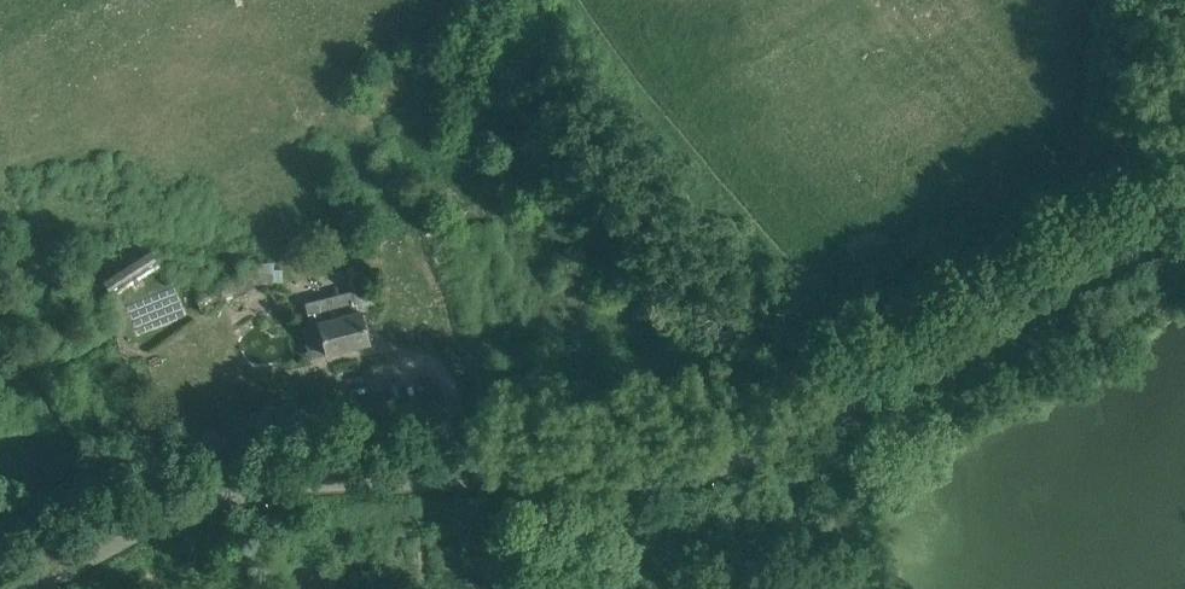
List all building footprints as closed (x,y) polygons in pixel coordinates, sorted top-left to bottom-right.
[(105,280),(114,295),(159,268),(150,252),(105,280)] [(351,290),(304,302),(310,325),(318,323),(326,354),(368,343),(360,311),(372,308),(379,306),(368,263),(349,267),(345,269),(351,290)] [(24,352),(16,355),(18,362),(26,360),(24,352)]
